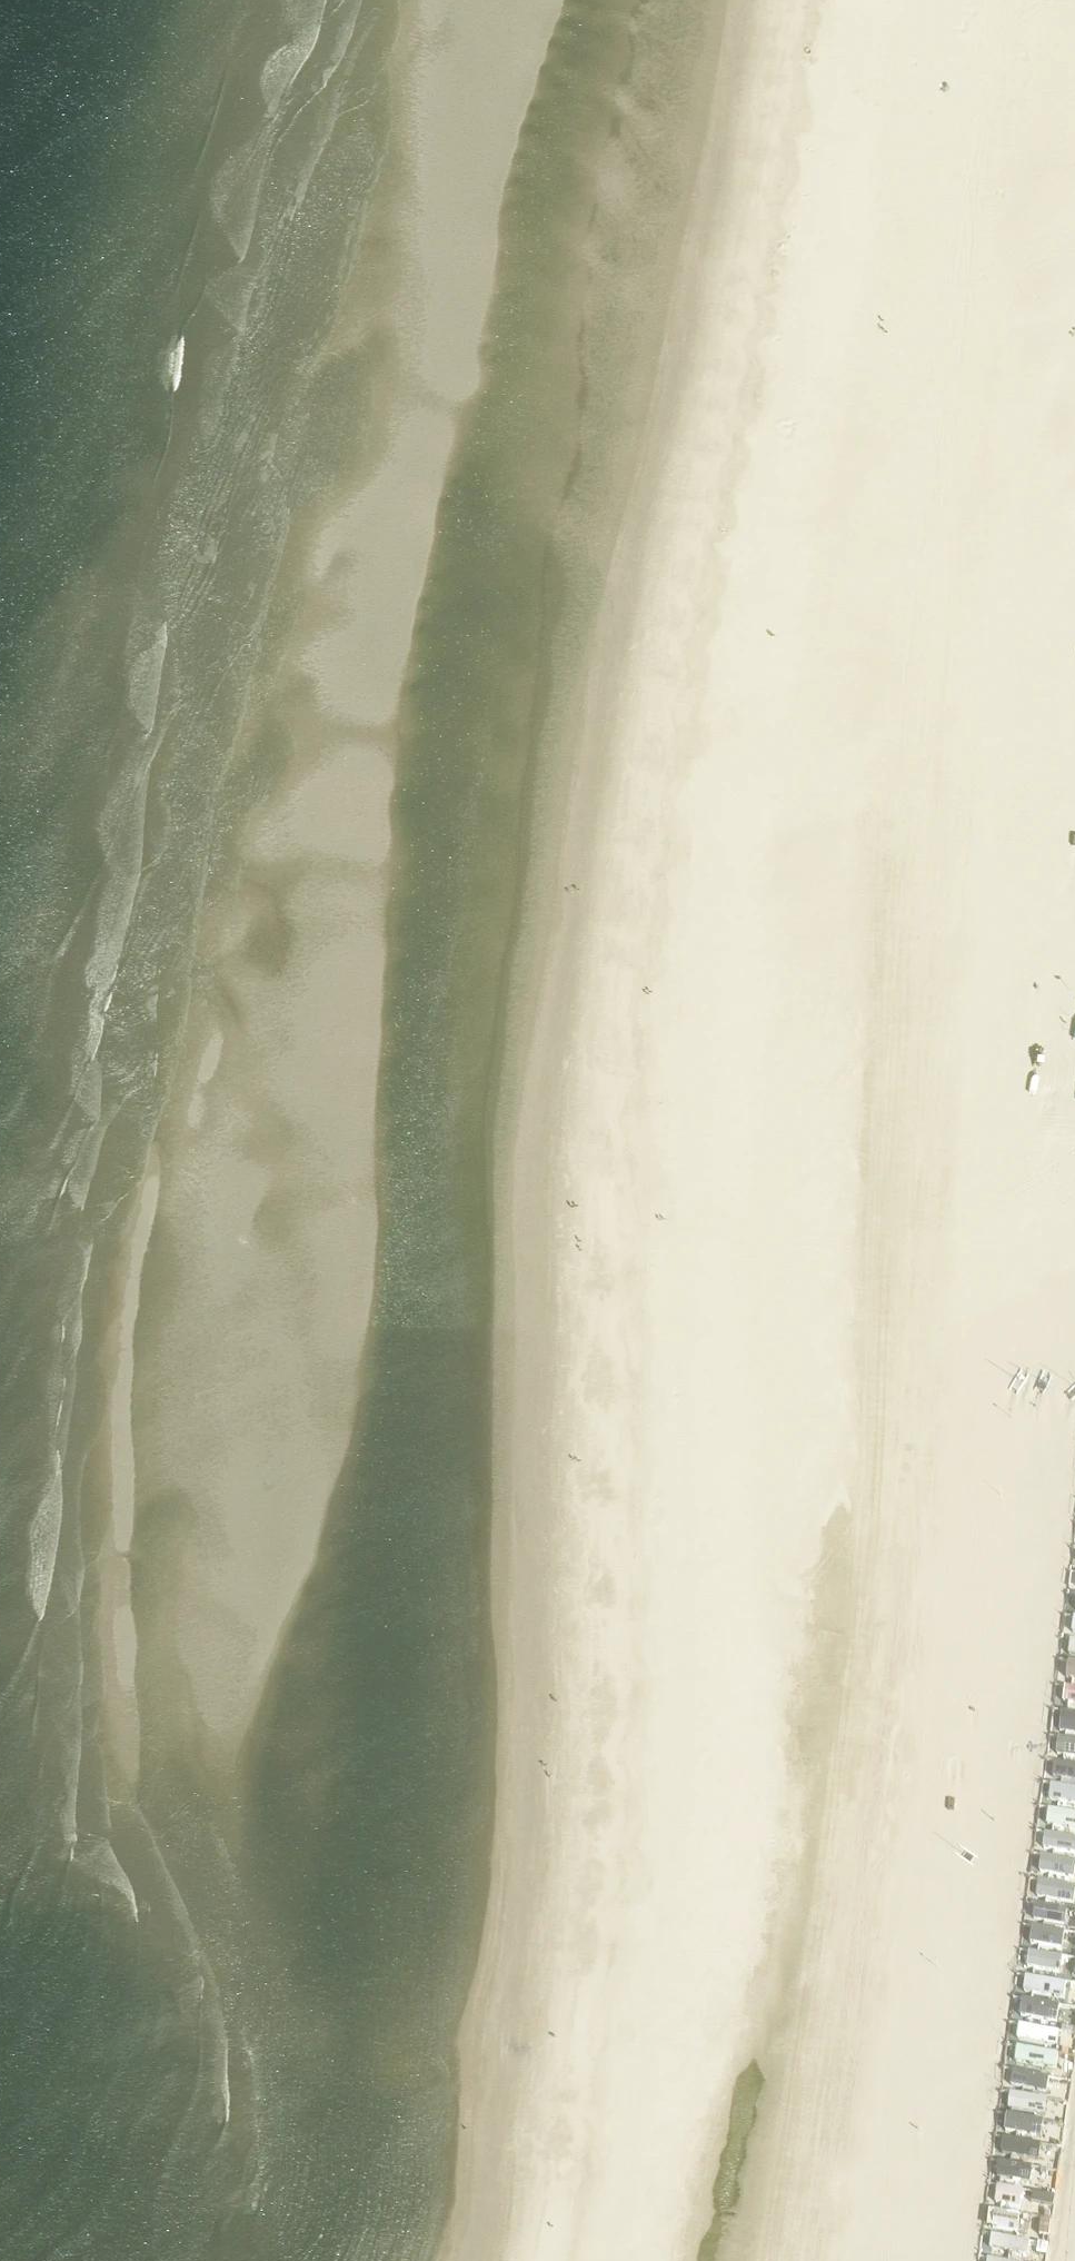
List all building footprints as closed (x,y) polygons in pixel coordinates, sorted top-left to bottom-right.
[(1032,2260),(1074,2260),(1074,1960),(1032,2260)]
